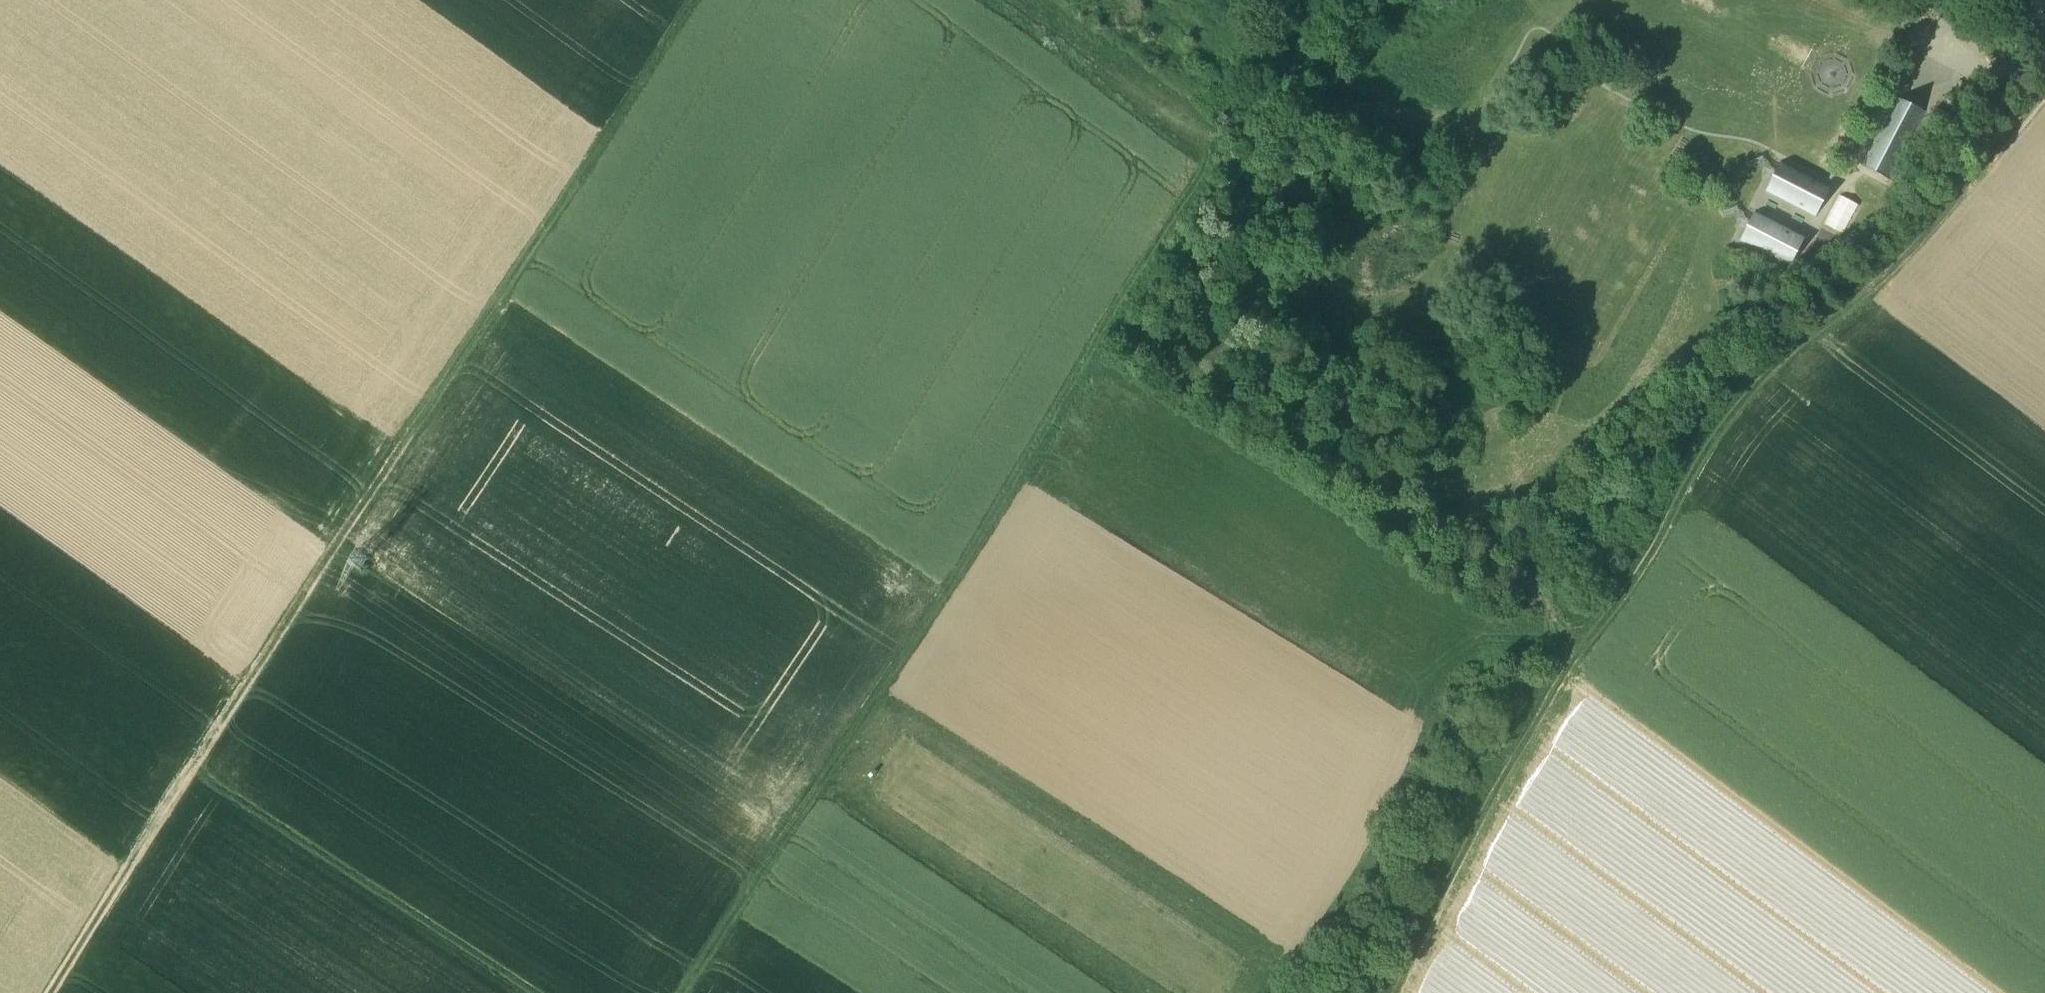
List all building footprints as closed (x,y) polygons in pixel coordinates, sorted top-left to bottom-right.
[(1926,113),(1898,97),(1860,165),(1889,181),(1926,113)] [(1832,188),(1781,161),(1765,190),(1816,217),(1832,188)] [(1805,239),(1754,212),(1739,240),(1790,267),(1805,239)]
